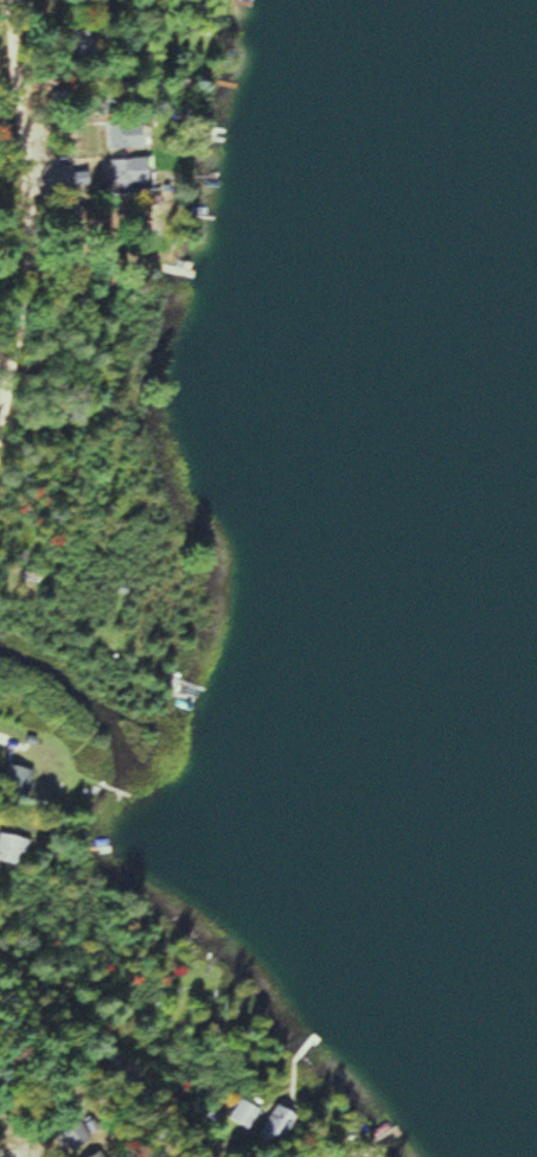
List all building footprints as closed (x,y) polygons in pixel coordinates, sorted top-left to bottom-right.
[(103,56),(103,30),(75,30),(75,56),(103,56)] [(115,151),(152,146),(149,123),(112,128),(115,151)] [(116,183),(143,183),(143,160),(116,160),(116,183)] [(81,226),(107,226),(107,208),(81,208),(81,226)] [(39,772),(13,763),(4,789),(29,798),(39,772)] [(36,841),(4,832),(0,847),(0,860),(28,868),(36,841)] [(202,973),(220,985),(224,979),(207,967),(202,973)] [(233,1118),(253,1130),(265,1110),(245,1098),(233,1118)] [(303,1118),(283,1103),(262,1132),(283,1147),(303,1118)] [(97,1142),(83,1120),(63,1133),(77,1155),(97,1142)]
